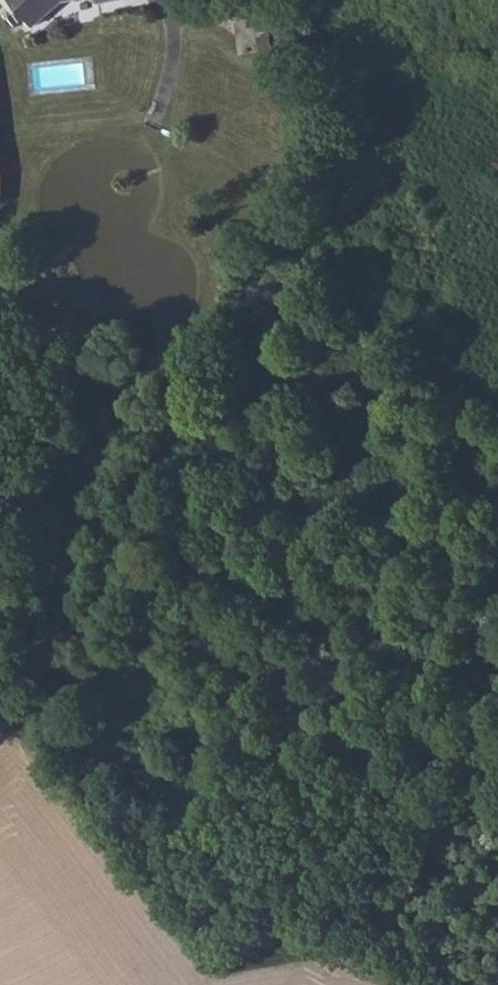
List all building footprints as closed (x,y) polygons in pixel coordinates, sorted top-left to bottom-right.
[(23,16),(46,0),(10,0),(23,16)]
